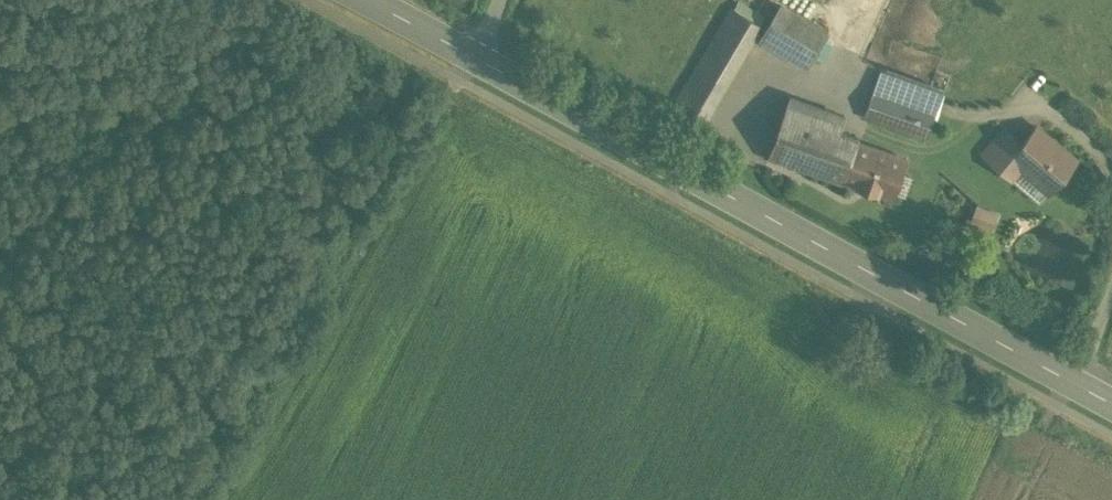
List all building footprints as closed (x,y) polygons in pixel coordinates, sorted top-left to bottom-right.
[(827,31),(781,3),(761,37),(807,64),(827,31)] [(760,24),(731,7),(669,111),(699,129),(760,24)] [(942,94),(879,71),(871,92),(934,114),(934,116),(942,94)] [(934,114),(871,92),(863,116),(864,116),(926,137),(934,116),(934,114)] [(844,114),(789,95),(768,155),(841,181),(842,179),(856,141),(855,141),(857,136),(838,130),(844,114)] [(1075,158),(1036,126),(1021,143),(1010,133),(988,158),(1010,177),(1019,166),(1027,173),(1030,169),(1050,187),(1075,158)] [(905,158),(856,141),(842,179),(891,196),(905,158)] [(975,202),(973,212),(996,217),(998,207),(975,202)] [(972,212),(968,221),(991,229),(994,220),(972,212)]
